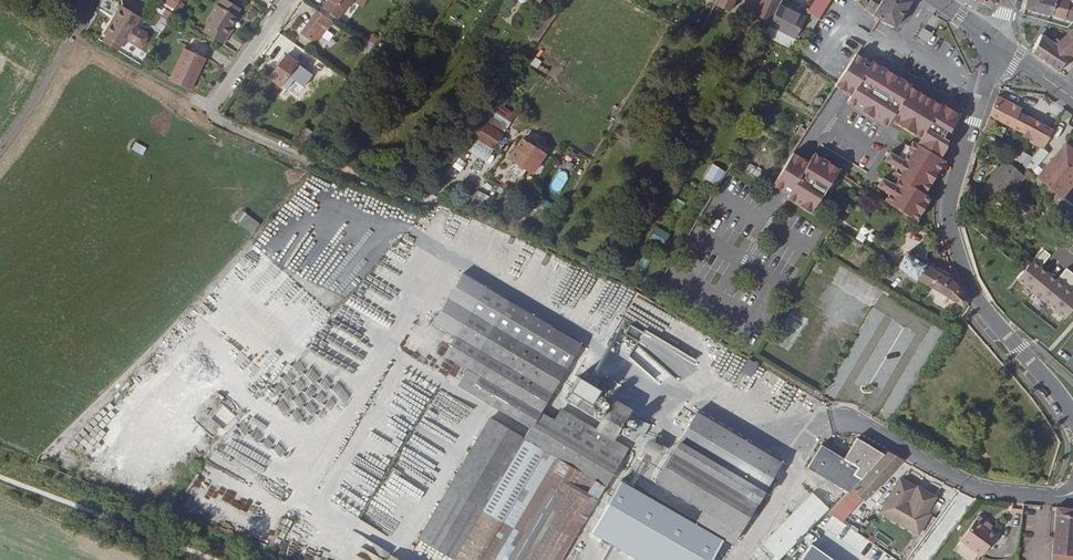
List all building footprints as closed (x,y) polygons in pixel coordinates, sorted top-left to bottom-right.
[(165,4),(175,10),(180,0),(167,0),(165,4)] [(321,7),(335,17),(341,9),(343,10),(350,0),(327,0),(321,7)] [(716,3),(728,10),(734,0),(717,0),(716,3)] [(771,17),(778,4),(780,0),(748,0),(740,15),(743,16),(749,6),(771,17)] [(810,9),(813,11),(811,15),(818,20),(830,0),(815,0),(810,9)] [(871,1),(864,9),(874,19),(876,15),(895,28),(914,1),(911,0),(883,0),(879,6),(871,1)] [(1060,0),(1026,0),(1025,6),(1072,20),(1072,4),(1060,0)] [(122,4),(104,32),(107,34),(121,42),(123,44),(127,38),(138,45),(142,44),(147,35),(146,31),(143,28),(139,29),(135,26),(141,16),(122,4)] [(793,39),(805,19),(778,4),(771,17),(767,24),(793,39)] [(207,24),(203,32),(222,44),(226,37),(224,36),(235,19),(216,6),(204,23),(207,24)] [(333,18),(317,7),(312,14),(321,21),(311,35),(316,39),(326,25),(327,26),(333,18)] [(160,19),(167,22),(172,12),(164,9),(160,19)] [(312,14),(302,29),(311,35),(321,21),(312,14)] [(1055,44),(1042,34),(1031,53),(1058,71),(1066,56),(1072,49),(1072,27),(1055,44)] [(928,42),(933,33),(923,28),(918,37),(928,42)] [(121,42),(107,34),(104,40),(117,49),(121,42)] [(123,51),(138,59),(142,51),(128,42),(123,51)] [(878,63),(854,47),(833,79),(850,90),(847,95),(854,100),(853,102),(860,107),(863,104),(872,110),(870,113),(877,118),(878,116),(886,121),(890,114),(896,118),(895,120),(912,131),(913,129),(919,133),(915,141),(911,138),(906,146),(910,148),(908,151),(905,149),(900,157),(903,159),(898,166),(895,163),(890,171),(896,175),(891,182),(895,185),(890,193),(886,190),(883,195),(911,212),(923,192),(917,188),(938,156),(934,153),(940,144),(943,147),(945,139),(940,135),(945,127),(948,129),(953,114),(947,110),(950,107),(940,101),(939,102),(935,108),(930,105),(931,103),(913,91),(912,92),(907,89),(910,83),(903,79),(904,77),(896,72),(894,75),(885,69),(887,66),(879,61),(878,63)] [(270,72),(281,79),(296,56),(286,49),(270,72)] [(187,51),(169,81),(189,91),(205,62),(187,51)] [(896,72),(887,66),(885,69),(894,75),(896,72)] [(935,108),(939,102),(910,83),(907,89),(912,92),(913,91),(931,103),(930,105),(935,108)] [(1018,107),(997,94),(980,130),(990,140),(994,134),(988,130),(991,123),(997,126),(1000,120),(1015,129),(1010,146),(1014,148),(1020,136),(1027,139),(1026,140),(1030,143),(1025,154),(1027,155),(1033,158),(1040,148),(1042,149),(1051,128),(1017,109),(1018,107)] [(872,110),(863,104),(860,107),(870,113),(872,110)] [(320,111),(315,118),(319,121),(325,114),(320,111)] [(503,130),(484,116),(483,117),(475,130),(494,143),(503,130)] [(303,147),(313,131),(305,126),(295,142),(303,147)] [(483,159),(494,143),(475,130),(464,146),(483,159)] [(526,164),(535,170),(548,150),(545,148),(547,144),(541,140),(539,144),(525,135),(512,155),(520,160),(517,164),(524,168),(526,164)] [(1035,177),(1058,196),(1072,177),(1072,149),(1065,142),(1035,177)] [(809,159),(791,148),(774,176),(786,184),(788,181),(793,185),(789,190),(789,192),(797,197),(798,196),(803,199),(801,202),(811,209),(840,167),(828,159),(826,162),(821,159),(822,158),(813,152),(809,159)] [(1014,148),(1009,154),(1015,160),(1016,158),(1020,151),(1014,148)] [(1042,149),(1040,148),(1033,158),(1038,161),(1045,151),(1042,149)] [(826,162),(828,159),(814,151),(813,152),(822,158),(821,159),(826,162)] [(1016,158),(1015,160),(1021,165),(1027,155),(1025,154),(1020,151),(1016,158)] [(572,170),(579,157),(572,153),(565,166),(572,170)] [(999,156),(981,175),(985,179),(994,186),(1000,191),(1017,171),(999,156)] [(453,168),(461,173),(466,162),(458,158),(453,168)] [(560,170),(548,187),(558,194),(569,177),(560,170)] [(786,184),(774,176),(772,179),(789,190),(793,185),(788,181),(786,184)] [(1058,196),(1062,200),(1066,203),(1072,195),(1072,177),(1058,196)] [(985,179),(973,192),(982,200),(994,186),(985,179)] [(797,197),(789,192),(788,194),(801,202),(803,199),(798,196),(797,197)] [(1016,194),(1010,200),(1023,211),(1028,204),(1016,194)] [(1062,200),(1059,203),(1067,211),(1070,207),(1066,203),(1062,200)] [(254,234),(261,224),(243,210),(235,220),(254,234)] [(961,295),(947,274),(920,256),(907,248),(903,246),(894,260),(959,301),(961,295)] [(1072,301),(1072,298),(1066,291),(1072,283),(1072,277),(1061,266),(1051,278),(1035,264),(1046,252),(1038,246),(1013,275),(1061,315),(1072,301)] [(550,338),(450,285),(425,338),(414,359),(454,379),(446,396),(505,425),(499,436),(466,420),(402,545),(432,559),(543,559),(604,441),(588,432),(605,398),(586,388),(567,421),(543,409),(538,418),(515,405),(550,338)] [(637,342),(627,361),(665,382),(669,375),(685,384),(698,360),(631,324),(625,335),(637,342)] [(736,362),(744,366),(750,356),(741,351),(736,362)] [(577,377),(570,391),(576,394),(583,379),(577,377)] [(223,405),(211,416),(222,428),(234,416),(223,405)] [(732,540),(775,460),(688,413),(650,481),(700,509),(694,519),(732,540)] [(630,429),(646,435),(651,423),(635,417),(630,429)] [(803,464),(845,492),(849,487),(884,453),(855,434),(843,456),(817,441),(803,464)] [(652,440),(645,452),(659,460),(666,448),(652,440)] [(869,488),(872,491),(904,457),(888,448),(884,453),(849,487),(860,498),(869,488)] [(898,476),(879,515),(921,535),(940,496),(898,476)] [(819,505),(801,487),(751,537),(770,555),(819,505)] [(828,487),(820,497),(830,506),(839,497),(828,487)] [(852,505),(842,495),(835,502),(845,511),(852,505)] [(1054,502),(1052,533),(1051,540),(1050,559),(1069,559),(1070,552),(1072,552),(1072,504),(1054,502)] [(988,527),(985,525),(987,521),(976,513),(958,538),(979,554),(995,532),(988,527)]
